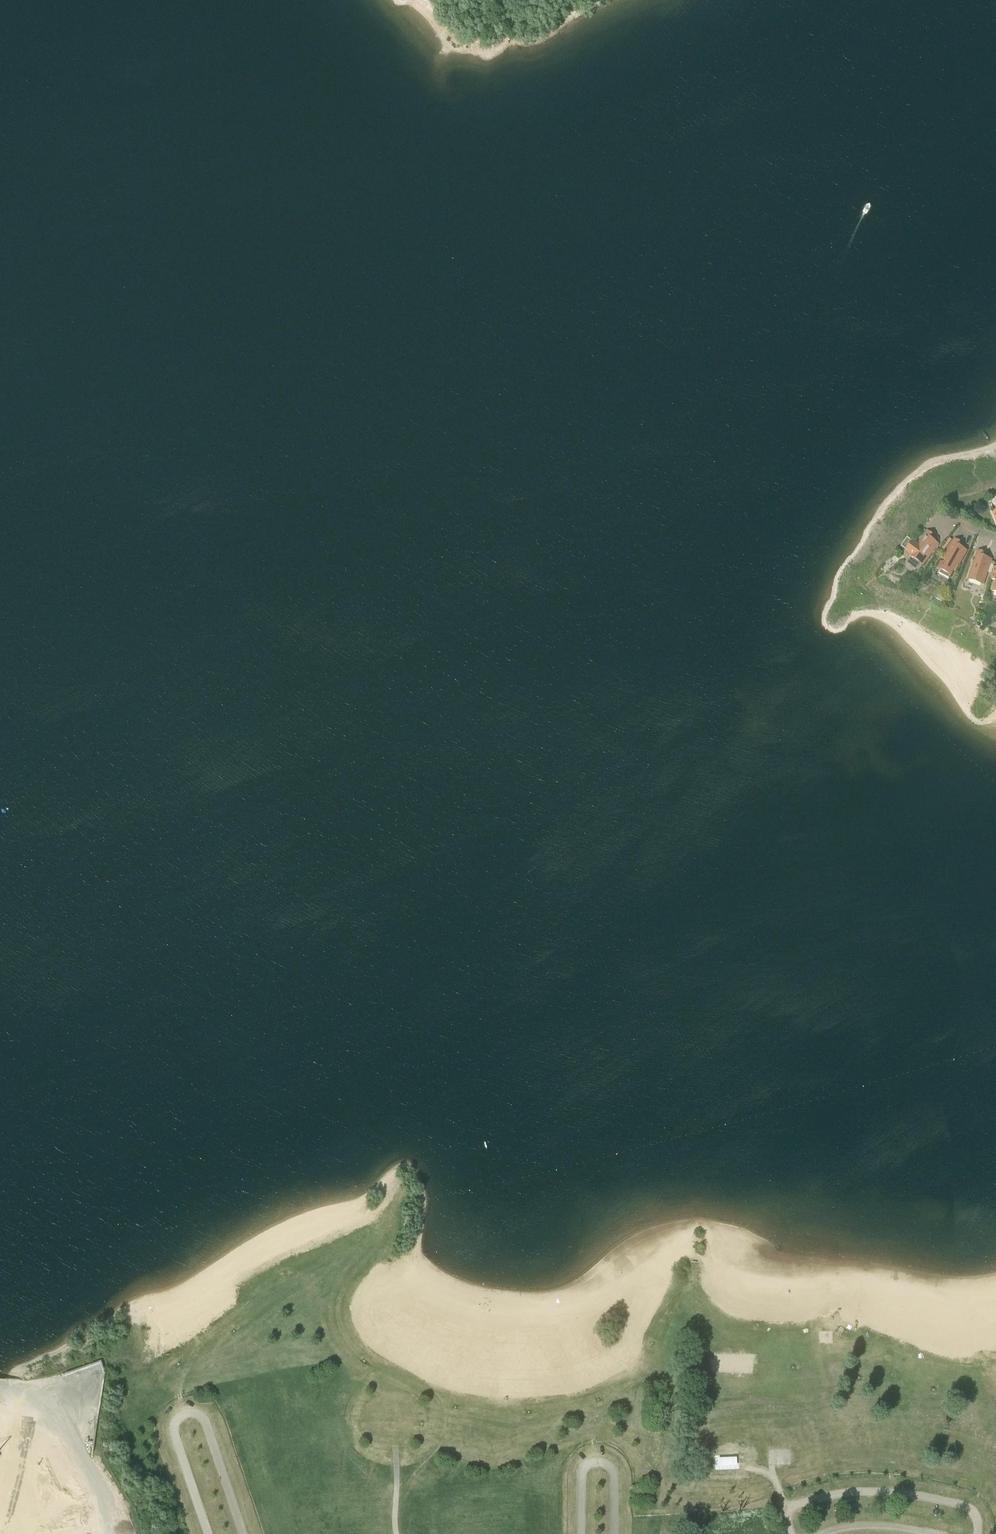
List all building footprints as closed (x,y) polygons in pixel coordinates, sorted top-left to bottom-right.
[(913,541),(906,551),(910,554),(910,555),(923,565),(938,543),(930,537),(932,534),(928,531),(918,544),(913,541)] [(941,560),(937,567),(941,569),(939,573),(949,578),(957,564),(959,565),(967,550),(958,545),(960,542),(955,539),(944,558),(946,559),(944,562),(941,560)] [(984,552),(978,550),(968,579),(983,584),(992,559),(982,556),(984,552)] [(737,1451),(720,1452),(720,1460),(737,1459),(737,1451)]
